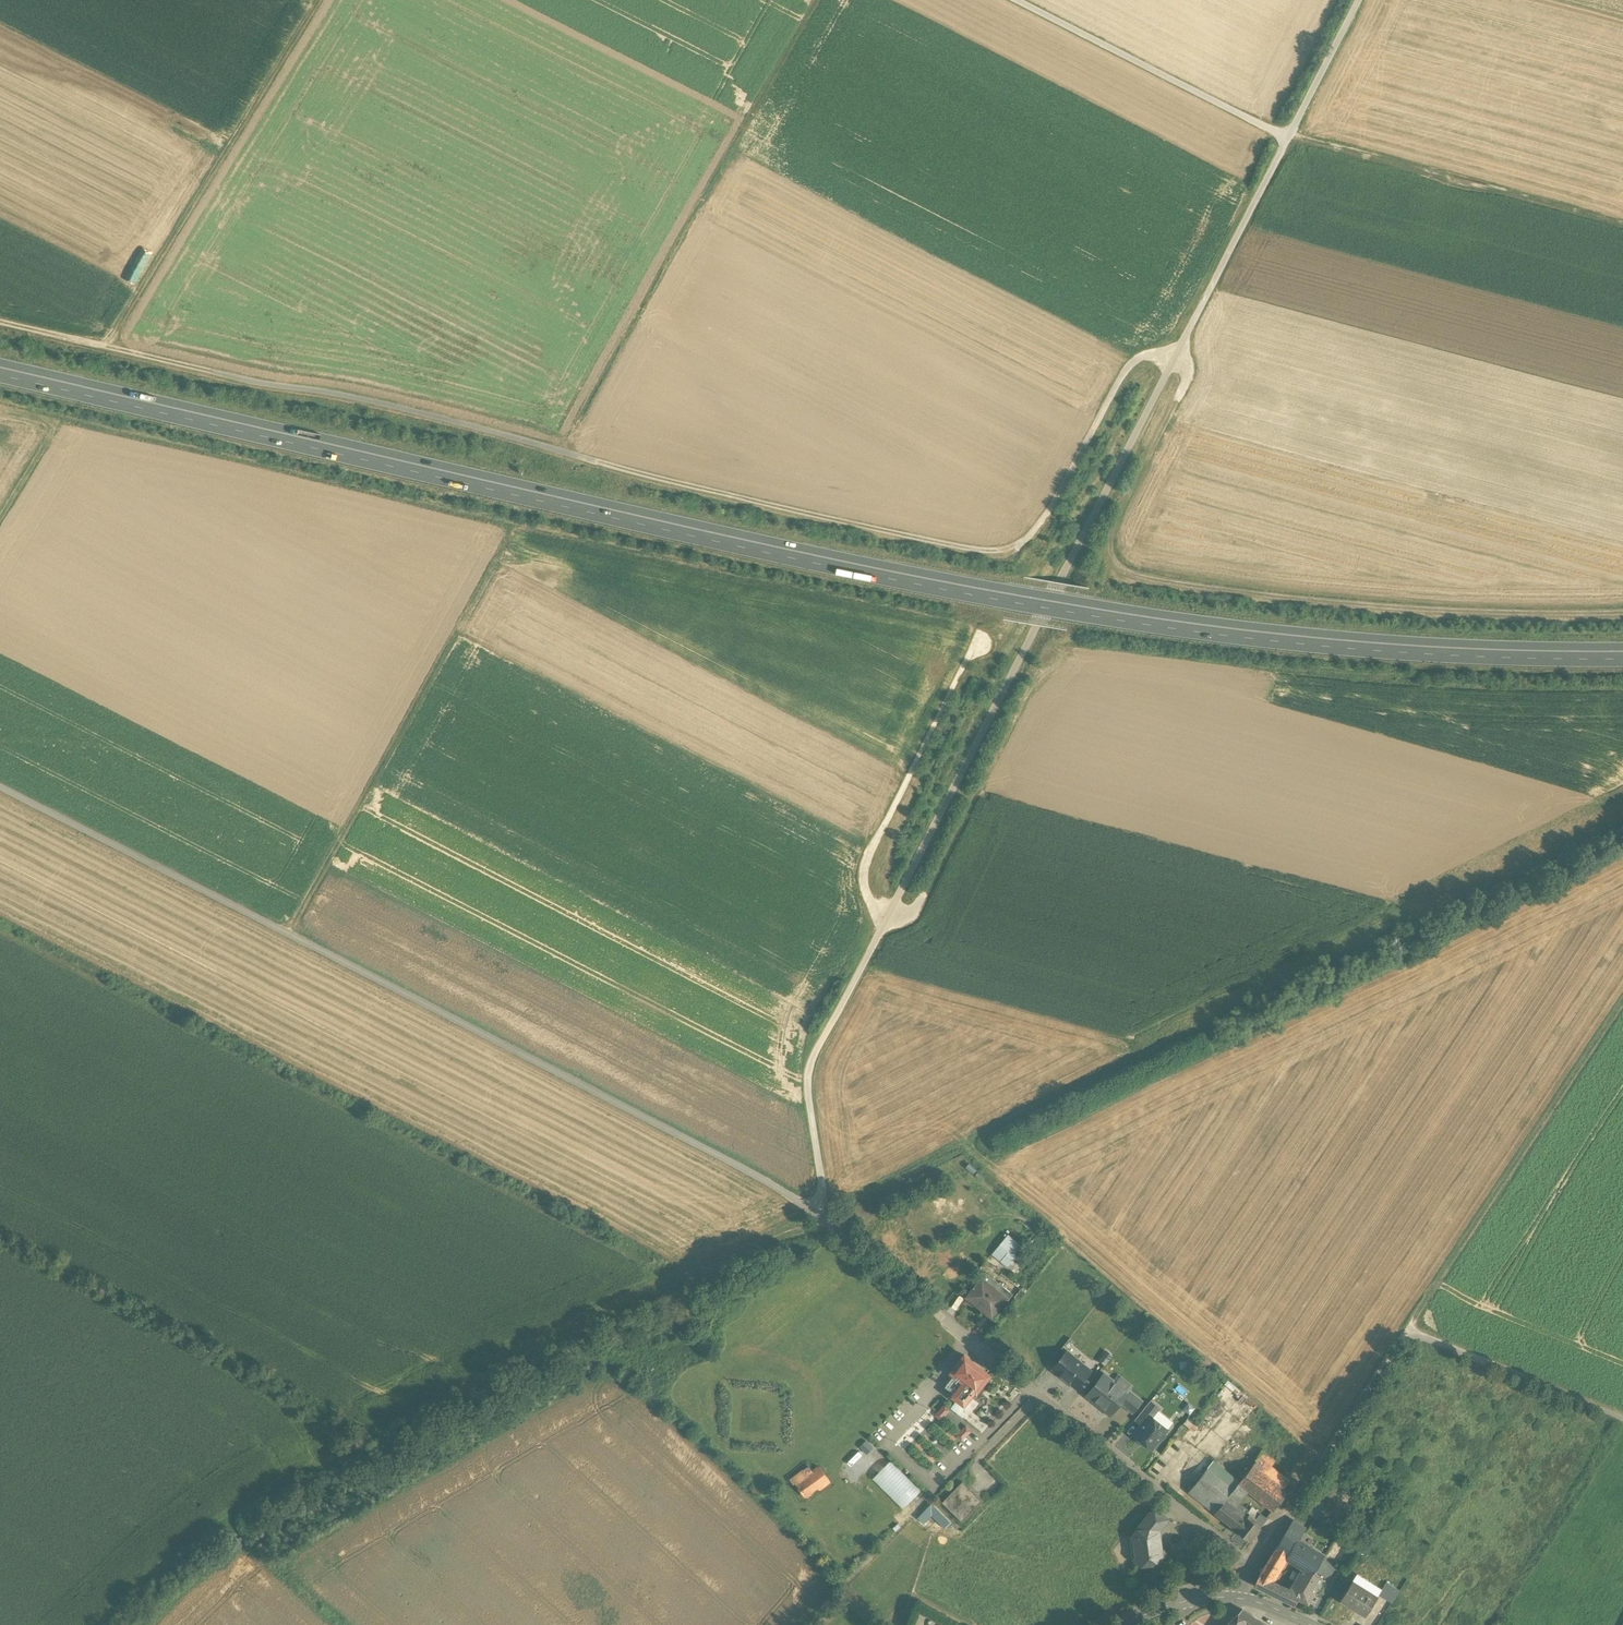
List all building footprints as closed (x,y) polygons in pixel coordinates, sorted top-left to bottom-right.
[(1008,1236),(992,1254),(1007,1267),(1023,1249),(1008,1236)] [(987,1283),(982,1278),(966,1297),(992,1318),(1007,1299),(997,1291),(1001,1286),(991,1278),(987,1283)] [(1018,1301),(1026,1293),(1022,1290),(1015,1298),(1018,1301)] [(1067,1352),(1053,1368),(1061,1375),(1070,1363),(1068,1362),(1072,1357),(1067,1352)] [(1102,1366),(1109,1357),(1104,1353),(1097,1362),(1102,1366)] [(989,1375),(964,1355),(951,1372),(955,1376),(963,1382),(959,1387),(952,1396),(957,1400),(963,1405),(964,1405),(975,1391),(976,1392),(989,1375)] [(1089,1371),(1072,1357),(1068,1362),(1070,1363),(1061,1375),(1076,1387),(1089,1371)] [(1190,1362),(1179,1362),(1179,1371),(1190,1371),(1190,1362)] [(1126,1391),(1105,1374),(1088,1396),(1100,1406),(1101,1405),(1110,1412),(1119,1401),(1126,1392),(1126,1391)] [(963,1382),(955,1376),(951,1381),(959,1387),(963,1382)] [(1128,1389),(1126,1391),(1126,1392),(1119,1401),(1132,1411),(1141,1399),(1128,1389)] [(963,1405),(957,1400),(951,1408),(963,1418),(963,1405)] [(1150,1400),(1135,1419),(1142,1424),(1149,1415),(1152,1418),(1160,1408),(1150,1400)] [(944,1405),(935,1415),(940,1419),(949,1410),(944,1405)] [(1152,1418),(1149,1415),(1142,1424),(1134,1434),(1138,1438),(1141,1437),(1144,1440),(1145,1443),(1151,1448),(1159,1439),(1163,1438),(1165,1436),(1164,1432),(1167,1429),(1152,1418)] [(966,1426),(957,1436),(961,1440),(971,1431),(966,1426)] [(1262,1450),(1255,1459),(1256,1460),(1253,1464),(1261,1471),(1272,1458),(1262,1450)] [(1208,1467),(1234,1488),(1238,1483),(1240,1481),(1214,1460),(1208,1467)] [(874,1479),(903,1509),(922,1491),(893,1461),(874,1479)] [(1261,1471),(1253,1464),(1240,1481),(1238,1483),(1248,1490),(1273,1510),(1287,1492),(1261,1471)] [(1338,1464),(1333,1471),(1343,1477),(1347,1470),(1338,1464)] [(808,1466),(785,1482),(790,1489),(795,1486),(804,1498),(829,1480),(820,1467),(813,1472),(808,1466)] [(1234,1488),(1208,1467),(1188,1491),(1235,1530),(1249,1513),(1249,1511),(1238,1502),(1248,1490),(1238,1483),(1234,1488)] [(982,1501),(962,1482),(941,1503),(962,1523),(982,1501)] [(1310,1498),(1303,1510),(1316,1518),(1323,1507),(1310,1498)] [(933,1505),(920,1517),(926,1522),(934,1515),(945,1525),(949,1521),(933,1505)] [(1154,1512),(1146,1523),(1144,1521),(1137,1529),(1138,1530),(1133,1537),(1136,1540),(1138,1556),(1135,1559),(1143,1565),(1158,1563),(1160,1560),(1157,1533),(1168,1519),(1159,1512),(1154,1512)] [(1249,1513),(1235,1530),(1249,1541),(1260,1527),(1259,1527),(1266,1518),(1260,1513),(1255,1518),(1249,1513)] [(1293,1519),(1285,1532),(1294,1538),(1296,1539),(1302,1530),(1309,1535),(1307,1537),(1317,1542),(1320,1536),(1293,1519)] [(1302,1530),(1296,1539),(1303,1544),(1307,1537),(1309,1535),(1302,1530)] [(1285,1532),(1273,1552),(1278,1555),(1280,1553),(1283,1555),(1294,1538),(1285,1532)] [(1317,1542),(1307,1537),(1303,1544),(1323,1556),(1325,1557),(1333,1544),(1320,1536),(1317,1542)] [(1317,1566),(1323,1556),(1303,1544),(1296,1539),(1294,1538),(1283,1555),(1303,1567),(1313,1573),(1317,1566)] [(1339,1548),(1333,1544),(1325,1557),(1323,1556),(1317,1566),(1325,1571),(1333,1558),(1339,1548)] [(1273,1552),(1253,1584),(1286,1600),(1290,1592),(1270,1581),(1284,1559),(1278,1555),(1273,1552)] [(1313,1573),(1298,1600),(1311,1607),(1338,1561),(1333,1558),(1325,1571),(1317,1566),(1313,1573)] [(1303,1567),(1290,1592),(1286,1600),(1295,1604),(1298,1600),(1313,1573),(1303,1567)] [(1378,1597),(1350,1580),(1339,1599),(1367,1616),(1378,1597)] [(1400,1589),(1386,1580),(1377,1594),(1390,1603),(1400,1589)] [(1230,1621),(1227,1624),(1241,1624),(1242,1624),(1243,1624),(1259,1624),(1261,1622),(1242,1610),(1230,1621)]
